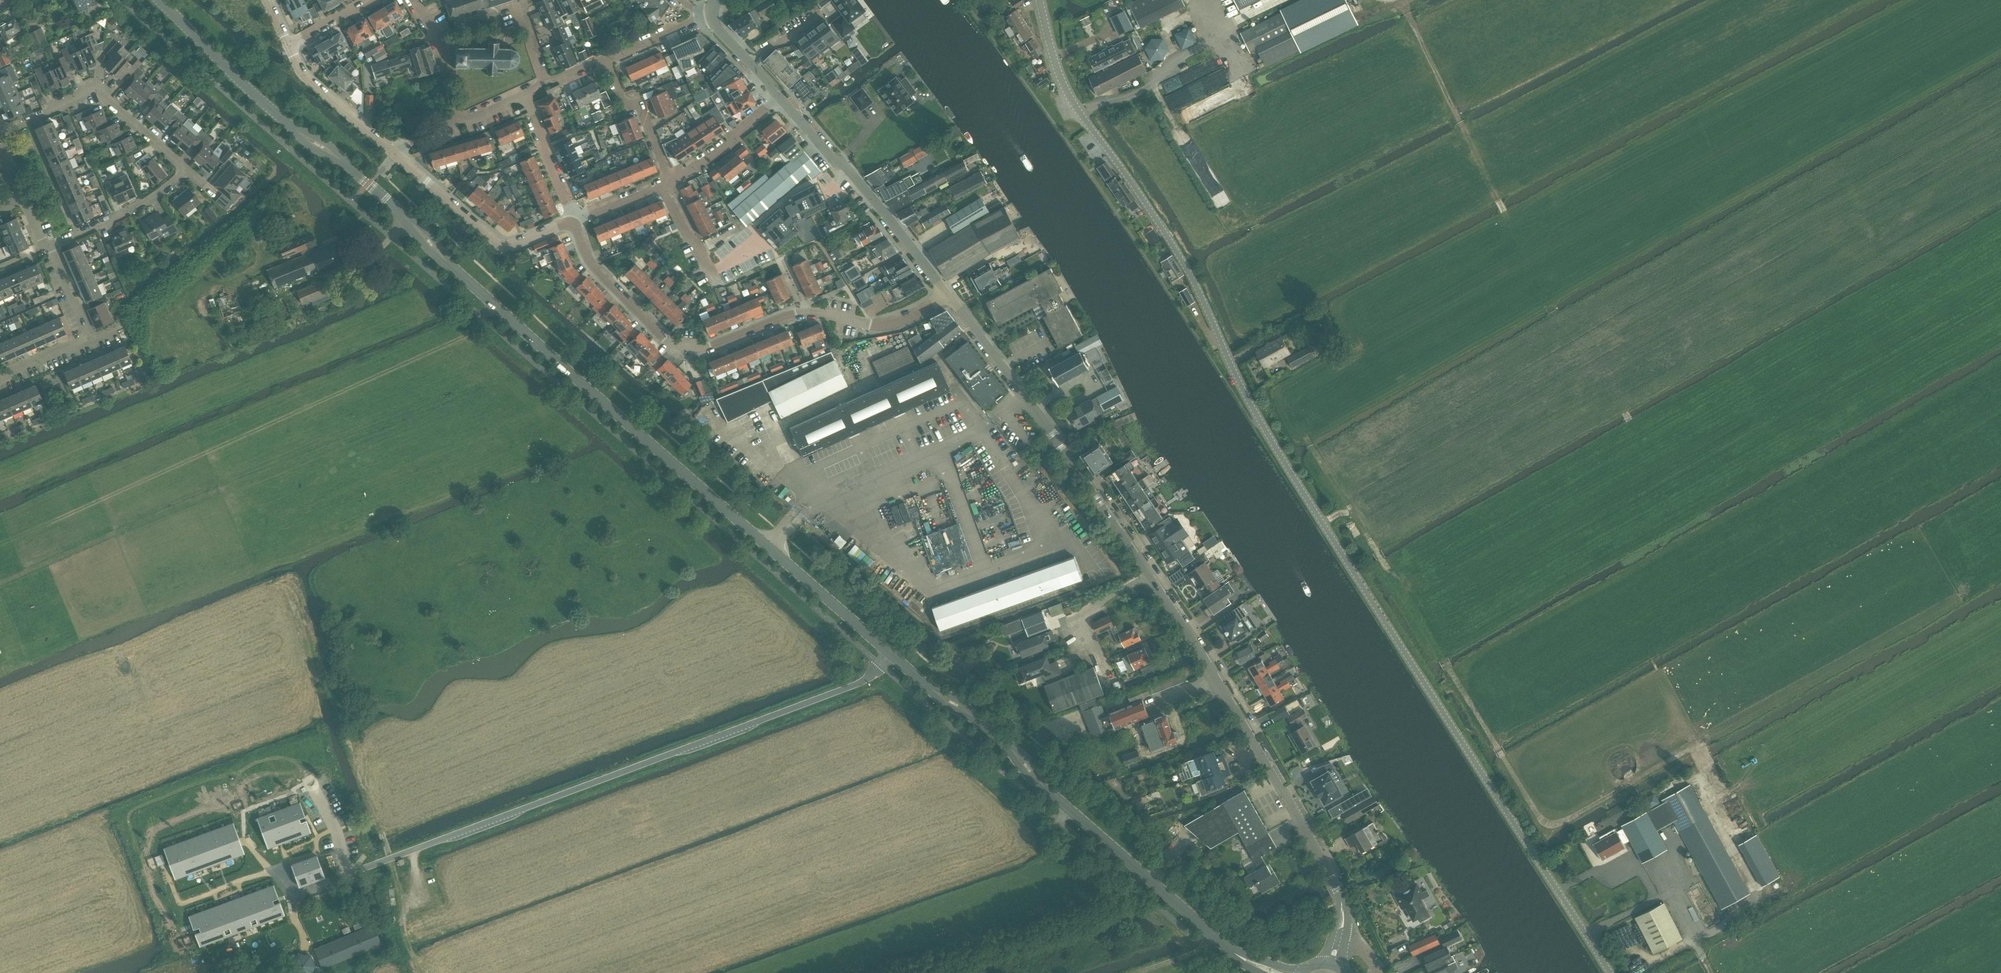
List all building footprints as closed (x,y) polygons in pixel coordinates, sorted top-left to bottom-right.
[(94,0),(73,0),(79,12),(96,4),(94,0)] [(290,10),(305,3),(305,2),(304,0),(285,0),(290,10)] [(313,5),(314,7),(316,12),(323,8),(324,11),(328,9),(328,10),(334,7),(330,0),(318,0),(319,2),(313,5)] [(445,1),(450,18),(459,14),(459,15),(461,14),(467,12),(468,12),(474,10),(475,9),(483,7),(484,6),(488,5),(489,8),(495,6),(496,6),(513,0),(448,0),(445,1)] [(530,14),(531,19),(541,14),(544,21),(548,30),(552,28),(554,27),(561,44),(560,45),(554,47),(557,56),(556,56),(558,61),(559,60),(563,69),(576,63),(567,42),(569,41),(561,23),(559,18),(551,0),(543,0),(537,3),(540,10),(530,14)] [(565,28),(568,27),(565,21),(570,19),(568,14),(567,12),(561,0),(552,0),(565,28)] [(567,12),(568,14),(570,19),(572,24),(577,22),(574,16),(579,13),(572,0),(561,0),(567,12)] [(586,12),(588,11),(601,4),(599,0),(580,0),(586,12)] [(650,22),(660,16),(661,17),(669,5),(662,0),(636,0),(650,22)] [(728,25),(741,37),(750,29),(761,23),(758,17),(760,15),(760,16),(775,7),(771,0),(770,0),(756,8),(748,13),(728,25)] [(837,1),(836,2),(844,12),(845,12),(847,15),(846,15),(844,16),(853,28),(855,27),(867,18),(864,13),(862,11),(863,10),(857,3),(858,2),(857,0),(836,0),(837,1)] [(1129,3),(1141,27),(1186,6),(1183,0),(1137,0),(1129,3)] [(1239,10),(1259,0),(1234,0),(1239,10)] [(1266,66),(1300,49),(1300,50),(1357,23),(1345,0),(1306,0),(1281,12),(1282,13),(1240,33),(1250,53),(1257,49),(1266,66)] [(395,1),(385,7),(393,21),(397,19),(400,23),(404,21),(402,17),(403,16),(395,1)] [(305,3),(290,10),(295,22),(301,19),(302,21),(302,22),(307,19),(311,17),(312,19),(318,16),(316,12),(314,7),(308,9),(305,3)] [(385,7),(377,12),(390,35),(394,33),(388,24),(393,21),(385,7)] [(1017,10),(1005,17),(1016,34),(1028,27),(1017,10)] [(793,16),(788,11),(779,17),(784,23),(793,16)] [(390,35),(377,12),(368,17),(376,31),(381,28),(386,37),(390,35)] [(1111,18),(1119,35),(1132,29),(1124,12),(1111,18)] [(113,25),(118,19),(114,15),(109,21),(113,25)] [(1089,15),(1079,21),(1083,27),(1092,22),(1089,15)] [(596,34),(588,16),(581,19),(589,38),(596,34)] [(844,16),(834,23),(843,35),(853,28),(844,16)] [(358,23),(355,24),(372,54),(378,51),(374,44),(372,45),(367,37),(374,34),(366,20),(365,19),(364,19),(363,17),(357,21),(358,23)] [(5,41),(15,36),(18,41),(24,38),(15,19),(6,24),(3,22),(0,24),(0,31),(5,41)] [(826,20),(816,27),(829,45),(839,38),(826,20)] [(355,24),(344,30),(353,45),(359,42),(361,46),(362,45),(368,56),(372,54),(355,24)] [(816,27),(807,34),(820,52),(829,45),(816,27)] [(1028,27),(1016,34),(1021,43),(1024,41),(1026,44),(1022,46),(1024,51),(1029,48),(1035,58),(1041,54),(1042,53),(1033,39),(1031,40),(1029,38),(1033,35),(1028,27)] [(85,32),(83,28),(72,33),(74,37),(85,32)] [(408,28),(400,33),(403,37),(410,33),(408,28)] [(1190,28),(1176,34),(1183,49),(1197,43),(1190,28)] [(47,43),(41,29),(28,35),(35,49),(47,43)] [(334,36),(332,38),(343,57),(346,55),(343,49),(348,47),(340,33),(339,33),(338,32),(333,34),(334,36)] [(83,44),(78,47),(86,67),(88,66),(89,69),(94,66),(93,64),(96,62),(92,53),(97,51),(95,45),(97,44),(92,33),(80,38),(83,44)] [(397,34),(391,37),(394,42),(399,39),(397,34)] [(807,34),(798,41),(810,59),(820,52),(807,34)] [(710,88),(694,61),(691,56),(703,50),(702,49),(708,42),(707,42),(700,36),(697,37),(697,36),(671,47),(678,62),(693,95),(710,88)] [(391,37),(385,41),(388,45),(394,42),(391,37)] [(332,38),(323,43),(331,56),(336,54),(339,59),(343,57),(332,38)] [(1102,67),(1104,71),(1109,69),(1107,65),(1128,55),(1129,56),(1136,53),(1130,39),(1113,47),(1112,46),(1108,48),(1108,49),(1088,59),(1094,71),(1102,67)] [(112,57),(105,65),(107,67),(105,69),(110,73),(112,71),(113,72),(124,58),(129,53),(117,42),(107,54),(112,57)] [(472,48),(466,48),(466,47),(465,47),(465,48),(458,48),(458,47),(456,47),(456,48),(455,68),(455,70),(457,70),(457,68),(464,68),(464,70),(466,70),(465,68),(471,68),(471,69),(473,69),(473,68),(479,68),(479,69),(480,69),(480,68),(486,68),(486,74),(504,75),(504,70),(504,69),(509,69),(509,70),(510,70),(510,69),(515,67),(515,68),(516,68),(516,67),(519,63),(520,63),(520,62),(519,62),(520,57),(521,57),(520,56),(519,56),(517,52),(517,51),(516,50),(516,51),(511,49),(511,48),(510,48),(510,49),(506,49),(506,48),(504,48),(504,49),(500,49),(500,48),(498,48),(499,43),(488,42),(488,43),(487,43),(481,43),(481,47),(480,47),(480,48),(474,48),(474,47),(472,47),(472,48)] [(313,57),(309,60),(311,63),(315,61),(317,64),(319,63),(323,67),(325,69),(330,65),(329,63),(327,64),(325,60),(331,56),(323,43),(321,44),(320,43),(315,45),(316,46),(312,49),(315,54),(312,55),(313,57)] [(10,62),(1,44),(0,45),(0,67),(10,62)] [(696,59),(694,61),(710,88),(712,92),(743,74),(728,59),(727,60),(723,57),(727,54),(716,44),(699,62),(696,59)] [(410,49),(411,53),(415,64),(419,76),(437,70),(430,46),(420,49),(419,46),(410,49)] [(1150,46),(1145,56),(1149,67),(1161,67),(1168,57),(1162,46),(1150,46)] [(67,47),(62,49),(65,56),(64,56),(68,64),(73,62),(77,71),(79,70),(80,73),(86,70),(85,68),(86,67),(78,47),(68,51),(67,47)] [(589,47),(584,49),(584,50),(588,57),(592,55),(589,47)] [(859,48),(852,52),(858,61),(862,65),(868,61),(859,48)] [(777,49),(764,61),(770,68),(783,56),(777,49)] [(800,49),(795,51),(799,57),(804,55),(800,49)] [(373,56),(377,62),(387,56),(384,50),(373,56)] [(584,50),(579,53),(582,60),(588,58),(588,57),(584,50)] [(10,52),(7,54),(10,61),(16,58),(14,53),(12,55),(10,52)] [(661,53),(661,52),(625,68),(626,69),(627,68),(632,80),(631,80),(631,81),(635,79),(638,84),(657,75),(655,70),(666,65),(661,55),(660,53),(661,53)] [(114,73),(112,76),(116,79),(119,77),(121,79),(127,71),(132,75),(138,67),(139,67),(142,63),(137,60),(129,53),(124,58),(113,72),(114,73)] [(415,64),(411,53),(388,60),(388,59),(381,62),(374,65),(374,64),(371,65),(375,78),(392,72),(392,71),(415,64)] [(674,53),(664,57),(668,64),(677,60),(674,53)] [(1109,69),(1104,71),(1089,79),(1098,96),(1147,72),(1138,55),(1109,69)] [(61,62),(51,66),(60,86),(61,86),(61,87),(63,88),(65,87),(67,87),(68,85),(69,83),(69,82),(70,82),(65,73),(70,70),(68,64),(64,56),(59,58),(61,62)] [(790,62),(783,56),(770,68),(777,75),(790,62)] [(142,63),(139,67),(142,70),(149,61),(146,58),(142,63)] [(325,69),(324,72),(330,77),(329,78),(333,81),(334,80),(336,83),(352,65),(348,62),(344,67),(339,63),(336,67),(334,69),(330,65),(325,69)] [(796,69),(790,62),(777,75),(783,82),(796,69)] [(679,64),(672,68),(677,79),(684,75),(679,64)] [(352,65),(336,83),(339,85),(338,87),(342,90),(343,89),(344,90),(355,77),(350,73),(355,67),(352,65)] [(0,77),(0,89),(14,83),(18,81),(12,66),(10,66),(0,71),(0,77)] [(60,86),(51,66),(42,70),(40,67),(35,69),(41,83),(46,81),(50,90),(60,86)] [(134,81),(125,91),(127,92),(126,94),(130,98),(131,96),(133,97),(145,83),(139,78),(144,72),(138,67),(132,75),(130,77),(134,81)] [(803,76),(796,69),(783,82),(790,88),(791,87),(803,76)] [(833,70),(825,76),(829,83),(838,76),(833,70)] [(813,76),(809,71),(803,76),(791,87),(804,102),(816,92),(807,81),(813,76)] [(1045,75),(1036,81),(1039,86),(1048,80),(1045,75)] [(897,78),(897,77),(896,77),(896,78),(880,89),(879,90),(880,91),(880,90),(897,113),(897,114),(898,113),(914,101),(914,102),(915,101),(914,100),(911,96),(916,92),(906,78),(900,82),(897,78)] [(740,78),(717,92),(725,106),(726,106),(725,106),(748,92),(741,79),(740,78)] [(145,83),(133,97),(141,105),(150,95),(154,98),(159,93),(163,88),(157,83),(155,86),(148,80),(145,83)] [(346,91),(350,95),(356,87),(358,86),(353,82),(346,91)] [(590,101),(599,97),(601,96),(600,94),(595,82),(584,87),(590,101)] [(653,90),(655,95),(650,97),(654,107),(673,100),(678,98),(671,82),(653,90)] [(0,89),(0,98),(1,100),(18,92),(14,83),(0,89)] [(688,84),(682,86),(686,94),(691,92),(688,84)] [(356,87),(350,95),(352,97),(351,98),(358,103),(359,102),(362,104),(358,109),(363,113),(362,93),(361,91),(356,87)] [(579,107),(590,101),(584,87),(572,92),(579,107)] [(873,102),(863,88),(851,97),(861,111),(873,102)] [(18,92),(1,100),(5,109),(22,102),(26,100),(22,91),(18,92)] [(601,96),(599,97),(604,108),(612,105),(606,91),(600,94),(601,96)] [(700,92),(694,95),(697,101),(703,98),(700,92)] [(748,92),(725,106),(726,106),(731,116),(755,102),(749,92),(748,92)] [(154,106),(145,116),(153,123),(165,109),(168,106),(162,100),(164,98),(159,93),(154,98),(150,103),(154,106)] [(198,97),(194,101),(197,105),(201,100),(202,100),(198,96),(198,97)] [(44,97),(38,99),(41,106),(47,103),(44,97)] [(673,100),(654,107),(658,118),(663,116),(665,120),(678,112),(678,111),(678,112),(673,100)] [(541,108),(545,118),(554,114),(555,114),(564,110),(561,102),(557,104),(555,101),(541,108)] [(22,102),(5,109),(9,119),(16,116),(18,119),(33,113),(30,106),(25,109),(22,102)] [(165,109),(153,123),(161,130),(170,120),(174,124),(183,114),(177,109),(171,103),(168,106),(165,109)] [(717,108),(715,105),(700,115),(714,136),(723,130),(719,124),(724,121),(718,110),(717,108)] [(88,129),(91,127),(105,122),(106,121),(102,110),(92,114),(90,109),(77,114),(79,120),(83,119),(88,129)] [(178,127),(169,137),(177,144),(189,130),(192,127),(195,124),(183,114),(174,124),(178,127)] [(554,114),(545,118),(544,119),(550,134),(561,129),(555,114),(554,114)] [(62,117),(67,127),(72,125),(67,115),(62,117)] [(615,124),(619,134),(638,126),(634,116),(614,124),(615,124)] [(768,125),(764,128),(765,129),(762,131),(771,142),(784,131),(776,120),(768,126),(768,125)] [(518,121),(507,127),(512,139),(523,134),(518,121)] [(702,122),(695,127),(705,142),(714,136),(703,121),(702,122)] [(35,129),(39,139),(56,131),(52,122),(35,129)] [(103,142),(106,140),(119,135),(121,134),(116,123),(107,127),(105,122),(91,127),(94,133),(98,131),(103,142)] [(638,126),(619,134),(623,144),(622,144),(623,144),(642,136),(638,126)] [(662,126),(656,130),(659,138),(660,137),(659,135),(664,132),(662,126)] [(189,130),(177,144),(185,151),(194,141),(198,145),(207,135),(201,130),(199,132),(192,127),(189,130)] [(512,139),(507,127),(495,132),(501,144),(512,139)] [(695,127),(686,133),(696,148),(705,142),(695,127)] [(39,139),(43,148),(61,140),(56,131),(39,139)] [(686,133),(677,139),(687,154),(696,148),(686,133)] [(119,135),(106,140),(109,146),(113,144),(117,155),(136,147),(131,136),(122,140),(119,135)] [(202,148),(193,158),(201,165),(214,151),(207,146),(212,140),(207,135),(198,145),(202,148)] [(487,136),(476,140),(480,153),(491,150),(487,136)] [(791,136),(770,154),(773,159),(782,151),(790,161),(803,150),(801,151),(798,146),(799,145),(791,136)] [(687,154),(677,139),(677,138),(662,145),(662,144),(667,158),(673,154),(677,160),(687,154)] [(43,148),(47,158),(65,150),(61,140),(43,148)] [(476,140),(464,143),(468,156),(480,153),(476,140)] [(571,140),(556,146),(559,154),(574,147),(571,140)] [(464,143),(453,147),(457,160),(468,156),(464,143)] [(574,147),(559,154),(563,161),(577,155),(577,154),(583,152),(580,145),(574,148),(574,147)] [(762,145),(755,150),(760,156),(767,151),(762,145)] [(214,151),(201,165),(203,166),(202,167),(202,168),(203,169),(204,170),(205,171),(206,171),(207,171),(208,171),(209,172),(220,161),(224,164),(234,153),(226,146),(222,151),(217,147),(214,151)] [(735,156),(728,162),(737,173),(743,168),(754,159),(746,149),(744,146),(734,154),(735,155),(735,156)] [(453,147),(441,150),(445,163),(457,160),(453,147)] [(518,153),(520,158),(532,154),(529,148),(518,153)] [(47,158),(51,167),(69,159),(65,150),(47,158)] [(441,150),(429,153),(434,169),(436,171),(440,166),(440,165),(445,163),(441,150)] [(729,203),(727,204),(732,210),(746,226),(759,214),(787,191),(807,174),(811,179),(817,174),(820,172),(816,166),(803,150),(790,161),(768,179),(764,175),(748,187),(744,191),(733,199),(729,203)] [(913,151),(900,158),(903,164),(904,166),(905,168),(918,160),(913,151)] [(140,169),(141,168),(155,185),(166,175),(153,158),(152,159),(147,153),(135,163),(140,169)] [(129,163),(135,160),(132,155),(126,157),(129,163)] [(577,155),(563,161),(566,169),(581,162),(577,155)] [(520,162),(525,173),(538,168),(533,156),(520,162)] [(649,159),(639,162),(645,176),(656,171),(651,158),(649,159)] [(51,167),(56,177),(73,169),(69,159),(51,167)] [(963,160),(943,171),(948,181),(970,170),(968,165),(966,166),(963,160)] [(581,162),(566,169),(569,176),(584,170),(581,162)] [(639,162),(628,167),(634,180),(645,176),(639,162)] [(719,166),(709,174),(714,180),(722,174),(727,181),(737,173),(728,162),(721,168),(719,166)] [(1106,162),(1097,168),(1121,204),(1123,207),(1127,204),(1134,200),(1135,199),(1119,174),(1117,172),(1112,171),(1106,162)] [(109,174),(116,171),(113,164),(106,167),(109,174)] [(232,164),(214,185),(223,193),(216,201),(227,210),(240,194),(232,187),(236,183),(238,185),(246,176),(232,164)] [(887,164),(865,177),(870,183),(892,170),(887,164)] [(612,174),(606,176),(611,189),(623,185),(617,172),(615,167),(610,169),(612,174)] [(628,167),(617,172),(623,185),(634,180),(628,167)] [(525,173),(530,184),(543,179),(538,168),(525,173)] [(56,177),(60,186),(77,178),(73,169),(56,177)] [(765,169),(762,172),(768,179),(771,177),(773,175),(769,169),(765,169)] [(892,170),(870,183),(875,189),(876,189),(876,188),(884,184),(884,183),(897,177),(897,176),(892,170)] [(943,171),(931,177),(937,187),(948,181),(943,171)] [(987,183),(981,171),(950,188),(955,197),(953,198),(954,200),(956,199),(957,199),(987,183)] [(876,189),(875,189),(878,192),(885,201),(923,181),(919,173),(911,177),(911,175),(886,188),(884,184),(876,188),(876,189)] [(446,178),(451,182),(454,178),(449,174),(446,178)] [(109,182),(110,185),(105,187),(110,198),(115,196),(118,204),(136,196),(126,175),(109,182)] [(606,176),(595,181),(600,194),(611,189),(606,176)] [(931,177),(919,183),(925,194),(937,187),(931,177)] [(60,186),(64,195),(81,188),(77,178),(60,186)] [(454,178),(451,182),(456,186),(459,182),(454,178)] [(530,184),(534,195),(547,190),(543,179),(530,184)] [(595,181),(584,185),(589,198),(600,194),(595,181)] [(703,186),(701,187),(703,191),(705,195),(711,192),(712,192),(710,187),(708,183),(708,184),(707,184),(703,186)] [(919,183),(908,190),(913,200),(925,194),(919,183)] [(690,185),(680,189),(688,204),(700,198),(705,195),(703,191),(697,193),(696,190),(693,191),(691,187),(690,185)] [(779,209),(759,226),(760,227),(777,246),(778,247),(795,233),(804,244),(821,236),(812,217),(806,219),(805,216),(824,207),(822,202),(816,190),(814,185),(791,196),(792,197),(794,203),(791,205),(790,202),(790,203),(784,205),(784,206),(785,207),(781,211),(780,210),(779,209)] [(468,197),(478,205),(487,195),(477,186),(468,197)] [(64,195),(68,205),(85,197),(81,188),(64,195)] [(188,189),(173,201),(185,215),(199,203),(192,195),(190,192),(188,189)] [(534,195),(539,206),(552,201),(547,190),(534,195)] [(913,200),(908,190),(886,201),(894,211),(903,206),(914,201),(913,200)] [(478,205),(488,214),(497,203),(487,195),(478,205)] [(68,205),(72,214),(90,207),(85,197),(68,205)] [(688,204),(686,205),(692,215),(705,209),(700,198),(688,204)] [(988,210),(981,198),(946,219),(954,233),(989,212),(988,210)] [(105,199),(100,202),(106,216),(111,213),(109,209),(105,199)] [(552,201),(539,206),(544,218),(557,212),(552,201)] [(661,201),(650,205),(655,218),(666,214),(661,201)] [(826,210),(830,218),(823,222),(825,226),(823,227),(826,234),(836,229),(835,227),(851,219),(848,212),(847,213),(848,213),(847,213),(845,211),(847,211),(847,210),(848,207),(846,204),(844,203),(843,202),(826,210)] [(488,214),(497,222),(507,212),(497,203),(488,214)] [(650,205),(638,210),(644,223),(655,218),(650,205)] [(951,214),(948,208),(946,205),(930,213),(921,218),(926,227),(951,214)] [(920,219),(921,218),(930,213),(926,208),(917,214),(911,206),(905,209),(896,213),(907,227),(920,219)] [(994,206),(988,210),(989,212),(991,214),(994,212),(997,211),(994,206)] [(90,207),(72,214),(76,224),(94,216),(90,207)] [(201,213),(210,223),(217,217),(208,207),(201,213)] [(959,232),(930,250),(948,279),(991,253),(1021,238),(1019,235),(1017,231),(1012,221),(1012,220),(1005,207),(1003,208),(997,211),(994,212),(991,214),(973,224),(959,232)] [(724,208),(714,213),(716,217),(721,214),(726,212),(724,208)] [(705,209),(692,215),(697,226),(710,219),(705,209)] [(638,210),(627,214),(633,227),(644,223),(638,210)] [(524,213),(523,214),(526,221),(527,225),(529,229),(535,227),(529,211),(524,213)] [(507,212),(497,222),(507,231),(517,220),(507,212)] [(150,216),(141,222),(152,241),(176,227),(169,216),(162,220),(159,214),(151,218),(150,216)] [(627,214),(616,219),(621,232),(633,227),(627,214)] [(3,236),(20,228),(16,218),(0,225),(0,229),(3,236)] [(616,219),(605,223),(610,236),(621,232),(616,219)] [(710,219),(697,226),(702,237),(716,230),(713,225),(710,219)] [(863,225),(865,229),(863,230),(864,232),(857,235),(862,245),(869,242),(881,235),(880,234),(881,233),(879,229),(877,229),(875,224),(871,226),(869,222),(863,225)] [(610,236),(605,223),(594,228),(599,241),(610,236)] [(3,236),(7,245),(24,237),(20,228),(3,236)] [(114,241),(106,245),(112,258),(118,255),(116,251),(135,243),(131,233),(129,234),(126,228),(111,234),(114,241)] [(303,256),(267,270),(274,288),(317,271),(318,273),(320,272),(321,274),(346,264),(337,241),(315,250),(314,246),(316,245),(312,234),(279,247),(283,258),(301,251),(303,256)] [(1159,239),(1156,234),(1151,237),(1150,240),(1152,243),(1159,239)] [(557,236),(533,246),(536,252),(539,250),(543,249),(545,254),(544,254),(547,263),(554,260),(567,254),(562,242),(559,244),(558,243),(560,242),(557,236)] [(881,238),(869,245),(874,252),(872,253),(875,257),(877,256),(881,261),(897,252),(884,236),(881,238)] [(24,237),(7,245),(11,255),(29,247),(24,237)] [(63,252),(68,262),(84,255),(80,245),(63,252)] [(837,249),(829,254),(834,262),(842,257),(837,249)] [(567,254),(554,260),(559,272),(557,273),(569,285),(580,275),(572,267),(567,254)] [(68,262),(72,272),(89,265),(84,255),(68,262)] [(1184,274),(1172,255),(1163,261),(1165,263),(1161,266),(1171,282),(1184,274)] [(896,259),(880,268),(885,275),(906,263),(901,257),(896,259)] [(792,266),(797,276),(811,270),(806,259),(792,266)] [(824,269),(822,265),(820,261),(814,264),(818,272),(824,269)] [(635,263),(625,273),(633,282),(643,272),(636,265),(635,263)] [(970,274),(976,284),(1000,271),(999,269),(994,272),(989,263),(970,274)] [(36,264),(26,268),(34,286),(35,288),(38,287),(37,284),(44,281),(36,264)] [(888,275),(883,278),(886,282),(889,280),(891,284),(893,283),(909,274),(913,272),(907,264),(907,265),(888,275)] [(72,272),(77,282),(93,275),(89,265),(72,272)] [(841,273),(840,273),(847,284),(847,285),(848,284),(851,282),(851,281),(861,275),(854,265),(841,273)] [(26,268),(16,273),(24,290),(34,286),(26,268)] [(999,325),(1041,303),(1043,307),(1039,309),(1041,313),(1045,311),(1047,315),(1043,317),(1060,347),(1064,345),(1083,335),(1067,304),(1066,305),(1059,293),(1063,291),(1051,268),(987,302),(989,307),(996,321),(999,325)] [(797,276),(802,287),(816,281),(811,270),(797,276)] [(1000,271),(976,284),(981,294),(1001,284),(996,275),(1001,273),(1000,271)] [(643,272),(633,282),(642,290),(652,281),(643,272)] [(16,273),(6,277),(13,294),(24,290),(16,273)] [(890,286),(890,287),(890,288),(897,300),(898,301),(898,300),(923,286),(924,286),(924,285),(921,282),(921,281),(918,277),(917,278),(914,274),(915,274),(914,273),(913,274),(890,287),(890,286)] [(77,282),(81,292),(97,285),(93,275),(77,282)] [(569,285),(568,286),(576,294),(580,291),(585,297),(595,287),(586,278),(584,279),(580,275),(569,285)] [(766,281),(771,292),(784,286),(778,275),(766,281)] [(1013,275),(1004,280),(1006,284),(1015,279),(1013,275)] [(0,280),(0,291),(3,299),(13,294),(6,277),(0,280)] [(862,277),(853,282),(858,290),(867,285),(862,277)] [(311,301),(313,305),(331,298),(323,280),(297,291),(302,304),(311,301)] [(652,281),(642,290),(650,299),(660,289),(652,281)] [(816,281),(802,287),(807,298),(821,292),(816,281)] [(85,302),(87,301),(102,295),(97,285),(81,292),(85,302)] [(784,286),(771,292),(776,303),(789,297),(784,286)] [(595,287),(585,297),(594,306),(593,308),(597,312),(607,302),(603,298),(604,296),(595,287)] [(867,288),(856,294),(861,302),(872,296),(876,294),(874,290),(869,292),(867,288)] [(1184,299),(1187,306),(1194,301),(1187,288),(1180,292),(1181,295),(1179,296),(1180,298),(1182,297),(1184,299)] [(660,289),(650,299),(659,308),(669,298),(660,289)] [(38,291),(36,292),(38,297),(41,302),(56,295),(53,290),(52,291),(49,292),(40,296),(38,291)] [(677,307),(667,316),(676,325),(678,323),(686,315),(681,310),(694,297),(691,293),(688,296),(683,300),(677,307)] [(102,295),(87,301),(90,309),(89,309),(97,328),(111,322),(103,303),(108,301),(104,294),(102,295)] [(731,309),(724,311),(730,325),(740,321),(735,307),(732,302),(732,301),(730,296),(726,297),(731,309)] [(57,298),(46,303),(49,308),(59,303),(57,298)] [(669,298),(659,308),(667,316),(677,307),(669,298)] [(757,298),(745,303),(751,316),(762,312),(761,308),(759,302),(757,298)] [(873,303),(870,298),(860,304),(863,309),(873,303)] [(706,319),(702,320),(705,328),(708,334),(718,330),(713,316),(710,310),(708,305),(708,304),(706,300),(703,301),(709,317),(706,319)] [(607,302),(597,312),(601,317),(605,322),(608,319),(612,324),(622,314),(613,305),(611,307),(607,302)] [(745,303),(735,307),(740,321),(751,316),(745,303)] [(935,330),(925,335),(927,339),(953,320),(946,310),(945,310),(930,318),(935,330)] [(724,311),(713,316),(718,330),(730,325),(724,311)] [(622,314),(612,324),(618,330),(613,334),(621,342),(624,340),(634,330),(630,325),(631,324),(622,314)] [(59,317),(49,322),(56,338),(66,334),(59,317)] [(922,344),(913,351),(920,364),(942,347),(942,348),(953,339),(963,332),(953,320),(927,339),(922,344)] [(49,322),(39,326),(46,343),(56,338),(49,322)] [(820,323),(808,328),(813,341),(816,348),(822,346),(819,339),(825,336),(820,323)] [(39,326),(29,330),(36,347),(46,343),(39,326)] [(808,328),(797,333),(798,336),(802,345),(813,341),(808,328)] [(29,330),(19,335),(26,351),(36,347),(29,330)] [(634,330),(624,340),(628,344),(625,346),(635,356),(639,351),(649,341),(640,332),(638,334),(634,330)] [(787,330),(775,335),(781,348),(792,343),(789,334),(787,330)] [(954,345),(941,354),(983,409),(1006,392),(990,372),(988,373),(987,372),(984,368),(983,367),(985,365),(967,341),(969,339),(963,332),(953,339),(955,342),(953,343),(954,345)] [(1096,347),(1102,344),(1097,334),(1075,346),(1078,353),(1080,356),(1082,355),(1088,365),(1090,364),(1090,365),(1101,359),(1102,358),(1096,347)] [(19,335),(9,339),(16,356),(26,351),(19,335)] [(775,335),(765,340),(770,352),(781,348),(775,335)] [(831,337),(825,339),(830,352),(836,350),(831,337)] [(914,337),(908,340),(912,349),(918,345),(914,337)] [(1256,351),(1265,367),(1290,353),(1281,337),(1256,351)] [(0,343),(0,345),(6,360),(16,356),(9,339),(0,343)] [(765,340),(754,344),(759,357),(770,352),(765,340)] [(639,351),(635,356),(644,365),(646,363),(649,365),(646,368),(648,370),(651,367),(661,357),(657,353),(658,351),(649,341),(639,351)] [(754,344),(742,349),(747,362),(759,357),(754,344)] [(124,346),(114,351),(122,367),(132,362),(124,346)] [(822,346),(816,348),(820,356),(825,354),(822,346)] [(1314,355),(1309,347),(1288,359),(1292,367),(1314,355)] [(816,348),(811,350),(814,359),(820,356),(816,348)] [(742,349),(731,353),(736,366),(747,362),(742,349)] [(114,351),(104,355),(111,371),(122,367),(114,351)] [(814,359),(716,399),(727,422),(772,401),(781,418),(847,386),(830,352),(825,354),(820,356),(814,359)] [(731,353),(720,358),(725,371),(736,366),(731,353)] [(1053,375),(1055,378),(1055,379),(1058,384),(1057,384),(1058,385),(1059,385),(1090,369),(1088,365),(1082,355),(1080,356),(1078,353),(1050,368),(1050,369),(1049,369),(1050,370),(1051,370),(1053,375)] [(104,355),(94,359),(101,376),(111,371),(104,355)] [(661,357),(651,367),(655,371),(657,369),(666,379),(676,369),(667,359),(665,361),(661,357)] [(711,369),(708,370),(711,376),(718,374),(725,371),(720,358),(709,362),(711,369)] [(94,359),(84,364),(91,380),(101,376),(94,359)] [(789,428),(802,457),(949,390),(945,381),(936,361),(789,428)] [(84,364),(74,368),(81,384),(91,380),(84,364)] [(81,384),(74,368),(64,373),(71,389),(81,384)] [(676,369),(666,379),(675,388),(676,388),(681,394),(687,387),(690,385),(685,379),(685,378),(676,369)] [(127,375),(125,375),(127,381),(130,386),(135,384),(131,375),(128,377),(127,375)] [(699,381),(693,383),(694,387),(702,404),(714,399),(711,392),(705,394),(699,381)] [(719,388),(717,390),(719,393),(721,392),(721,393),(732,388),(730,383),(719,388)] [(36,385),(26,389),(33,406),(43,401),(36,385)] [(1091,400),(1098,413),(1099,413),(1124,400),(1117,386),(1091,400)] [(26,389),(16,394),(23,410),(33,406),(26,389)] [(16,394),(6,398),(13,415),(23,410),(16,394)] [(0,401),(0,413),(3,419),(13,415),(6,398),(0,401)] [(1093,416),(1098,413),(1091,400),(1069,412),(1078,427),(1094,419),(1093,416)] [(1081,456),(1094,475),(1113,462),(1096,436),(1084,444),(1089,450),(1081,456)] [(1118,469),(1105,477),(1110,484),(1114,482),(1121,493),(1138,481),(1131,471),(1134,469),(1134,467),(1130,461),(1134,458),(1136,457),(1132,450),(1129,451),(1128,452),(1124,455),(1123,456),(1128,462),(1118,469)] [(1123,456),(1113,462),(1118,469),(1128,462),(1123,456)] [(1126,500),(1133,511),(1150,500),(1143,489),(1146,487),(1147,485),(1142,478),(1138,481),(1121,493),(1118,495),(1122,502),(1126,500)] [(1150,500),(1133,511),(1130,513),(1135,520),(1138,518),(1146,530),(1163,518),(1156,508),(1158,506),(1159,503),(1155,497),(1150,500)] [(1173,522),(1170,516),(1158,524),(1161,528),(1150,536),(1155,544),(1157,547),(1168,563),(1176,557),(1183,567),(1184,566),(1193,560),(1195,559),(1181,539),(1187,534),(1182,527),(1183,527),(1181,524),(1181,525),(1177,519),(1173,522)] [(1193,560),(1184,566),(1183,567),(1179,569),(1185,577),(1189,574),(1191,576),(1190,577),(1198,589),(1201,587),(1202,588),(1204,587),(1203,586),(1207,583),(1211,590),(1220,584),(1206,564),(1210,561),(1208,558),(1213,554),(1209,549),(1195,559),(1193,560)] [(1075,557),(932,607),(941,631),(1083,580),(1075,557)] [(1204,610),(1209,618),(1231,603),(1227,598),(1232,594),(1225,584),(1204,599),(1209,607),(1204,610)] [(1228,620),(1221,625),(1232,641),(1235,638),(1237,637),(1240,640),(1246,636),(1244,632),(1247,630),(1248,633),(1257,627),(1249,614),(1247,616),(1240,606),(1225,615),(1228,620)] [(1042,611),(1022,619),(1029,636),(1049,629),(1042,611)] [(1139,634),(1138,633),(1136,632),(1134,628),(1120,634),(1116,625),(1113,626),(1109,615),(1093,622),(1098,633),(1111,627),(1118,643),(1122,641),(1125,647),(1140,640),(1140,638),(1140,636),(1139,634)] [(1023,629),(1019,619),(1013,621),(1017,631),(1023,629)] [(1054,637),(1051,630),(1017,643),(1022,657),(1049,647),(1047,640),(1054,637)] [(1264,631),(1257,636),(1261,641),(1268,636),(1264,631)] [(1132,652),(1123,657),(1129,671),(1135,668),(1135,669),(1149,662),(1150,661),(1148,656),(1148,655),(1149,652),(1147,649),(1144,648),(1144,647),(1141,648),(1140,645),(1130,649),(1132,652)] [(1236,653),(1240,663),(1255,656),(1250,646),(1236,653)] [(1261,660),(1249,667),(1254,677),(1278,663),(1284,660),(1281,655),(1276,659),(1269,662),(1270,664),(1265,667),(1261,660)] [(1018,668),(1018,669),(1020,674),(1016,675),(1019,683),(1043,674),(1045,681),(1062,674),(1059,667),(1052,670),(1047,657),(1018,668)] [(1278,663),(1254,677),(1260,686),(1273,679),(1269,673),(1280,667),(1278,663)] [(1055,712),(1079,703),(1096,697),(1104,693),(1094,666),(1045,685),(1055,712)] [(1273,679),(1260,686),(1265,696),(1289,683),(1286,678),(1280,682),(1281,684),(1277,686),(1273,679)] [(1289,683),(1265,696),(1271,706),(1284,698),(1279,690),(1284,688),(1285,690),(1291,686),(1289,683)] [(1127,694),(1130,700),(1130,702),(1149,695),(1146,687),(1127,694)] [(1096,697),(1079,703),(1092,736),(1114,727),(1115,729),(1149,716),(1142,700),(1109,712),(1109,714),(1105,715),(1101,704),(1099,705),(1096,697)] [(1283,699),(1273,705),(1274,708),(1285,702),(1283,699)] [(1269,714),(1274,721),(1284,715),(1280,708),(1269,714)] [(1307,716),(1303,710),(1288,718),(1292,725),(1294,724),(1297,729),(1291,733),(1303,752),(1316,745),(1304,725),(1303,726),(1300,720),(1307,716)] [(1166,717),(1162,715),(1146,722),(1140,724),(1150,751),(1177,741),(1177,740),(1179,738),(1179,737),(1177,732),(1173,732),(1173,731),(1172,731),(1166,717)] [(1640,770),(1640,767),(1640,764),(1639,761),(1637,758),(1635,755),(1633,754),(1630,752),(1628,751),(1624,750),(1621,750),(1617,751),(1614,753),(1612,755),(1610,757),(1608,760),(1607,763),(1606,767),(1606,770),(1607,774),(1609,776),(1611,779),(1614,782),(1617,783),(1620,784),(1622,784),(1626,784),(1629,783),(1632,782),(1635,779),(1637,776),(1639,774),(1640,770)] [(1122,756),(1125,765),(1141,760),(1138,751),(1122,756)] [(1195,758),(1188,761),(1194,777),(1200,774),(1227,764),(1225,759),(1223,754),(1219,756),(1218,759),(1216,758),(1216,757),(1214,751),(1212,752),(1195,758)] [(1317,778),(1312,781),(1317,789),(1316,790),(1319,796),(1320,796),(1325,804),(1342,794),(1338,788),(1335,783),(1333,778),(1332,778),(1329,772),(1330,771),(1331,772),(1333,771),(1333,770),(1334,769),(1331,763),(1313,770),(1317,778)] [(1202,779),(1196,782),(1201,796),(1224,788),(1222,784),(1226,783),(1223,777),(1224,774),(1227,776),(1231,774),(1227,764),(1200,774),(1202,779)] [(1135,776),(1127,779),(1129,785),(1137,782),(1135,776)] [(1646,812),(1622,826),(1623,828),(1630,841),(1642,863),(1667,849),(1656,829),(1672,820),(1721,909),(1749,893),(1690,784),(1661,800),(1663,804),(1647,813),(1646,812)] [(1356,795),(1334,807),(1338,815),(1371,796),(1367,789),(1356,796),(1356,795)] [(1261,854),(1265,852),(1266,853),(1276,847),(1244,791),(1199,816),(1197,813),(1193,816),(1194,819),(1184,825),(1211,848),(1238,832),(1260,869),(1244,877),(1249,887),(1256,883),(1262,893),(1271,888),(1270,886),(1279,881),(1280,882),(1274,871),(1271,873),(1261,854)] [(1343,813),(1348,823),(1379,805),(1378,804),(1374,796),(1343,813)] [(257,818),(268,848),(279,843),(278,841),(282,840),(283,842),(292,839),(310,833),(311,833),(300,802),(299,803),(298,803),(297,799),(290,802),(291,806),(257,818)] [(1141,800),(1135,802),(1138,810),(1144,807),(1141,800)] [(242,801),(233,804),(235,812),(245,809),(242,801)] [(357,828),(353,819),(345,821),(349,831),(357,828)] [(1347,837),(1352,846),(1358,843),(1360,846),(1358,847),(1362,852),(1378,843),(1380,844),(1382,844),(1382,845),(1383,845),(1383,844),(1385,843),(1386,841),(1386,838),(1385,836),(1385,835),(1385,836),(1382,834),(1380,834),(1379,832),(1378,830),(1378,831),(1373,822),(1347,837)] [(164,848),(163,848),(169,864),(172,872),(175,879),(184,875),(201,869),(209,865),(218,863),(235,856),(244,854),(245,854),(242,846),(239,839),(233,823),(164,848)] [(1600,840),(1593,845),(1602,860),(1612,854),(1612,853),(1616,851),(1617,852),(1625,847),(1624,844),(1630,841),(1623,828),(1617,831),(1615,828),(1599,837),(1600,840)] [(162,854),(154,857),(158,866),(165,863),(162,854)] [(317,856),(291,865),(296,878),(299,887),(310,883),(317,880),(320,879),(325,877),(317,856)] [(1416,884),(1395,896),(1401,905),(1403,903),(1413,920),(1418,917),(1420,921),(1429,915),(1418,896),(1422,893),(1416,884)] [(189,916),(188,916),(200,947),(200,946),(284,915),(285,915),(274,885),(254,893),(246,896),(247,898),(243,899),(242,897),(231,901),(220,905),(221,907),(217,909),(217,907),(209,909),(189,916)] [(363,921),(353,926),(355,930),(365,925),(363,921)] [(373,924),(314,949),(322,968),(381,944),(373,924)] [(341,929),(333,932),(335,937),(343,934),(341,929)] [(1428,968),(1451,957),(1447,946),(1461,940),(1458,932),(1441,940),(1445,947),(1423,957),(1428,968)] [(1413,955),(1429,948),(1439,944),(1435,934),(1425,939),(1409,946),(1413,955)] [(191,936),(176,941),(179,950),(194,945),(191,936)] [(292,963),(296,972),(310,972),(315,967),(311,956),(299,954),(292,963)] [(1451,963),(1455,962),(1452,956),(1451,957),(1428,968),(1430,972),(1456,972),(1451,963)]
